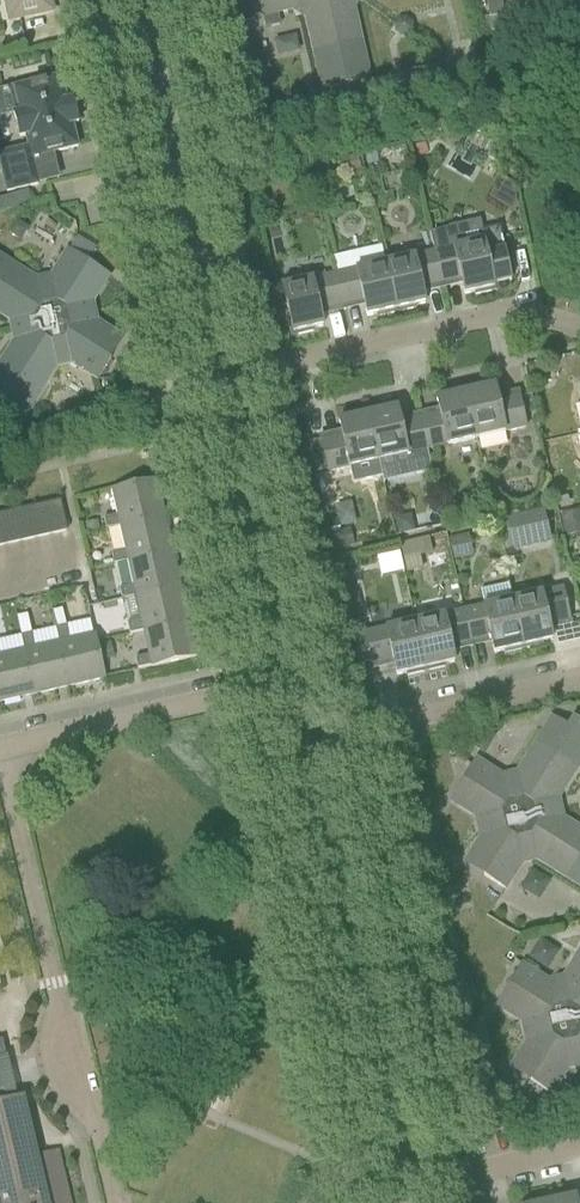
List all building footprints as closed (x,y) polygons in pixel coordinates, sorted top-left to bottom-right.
[(6,21),(52,12),(49,0),(2,0),(6,21)] [(361,43),(353,7),(357,0),(258,0),(261,17),(293,10),(305,17),(322,91),(370,80),(361,43)] [(488,18),(503,17),(502,0),(486,0),(488,18)] [(448,63),(401,73),(404,88),(451,77),(448,63)] [(0,153),(0,172),(5,193),(14,191),(37,185),(30,159),(53,153),(77,147),(72,125),(78,124),(72,100),(66,101),(60,77),(13,88),(17,102),(19,112),(12,113),(19,140),(24,138),(26,146),(0,153)] [(0,198),(0,210),(17,202),(13,192),(0,198)] [(461,226),(431,233),(435,252),(433,252),(441,284),(461,280),(464,295),(474,293),(475,296),(491,292),(490,289),(494,289),(493,285),(511,281),(499,228),(483,232),(485,240),(465,245),(461,226)] [(32,404),(56,366),(69,363),(97,381),(111,359),(102,354),(115,334),(95,322),(91,304),(104,284),(84,271),(89,263),(67,250),(50,278),(36,280),(0,258),(0,315),(10,322),(14,340),(0,363),(0,428),(12,436),(32,404)] [(421,289),(441,284),(433,252),(385,263),(395,311),(398,310),(399,313),(415,309),(414,306),(424,304),(421,289)] [(393,311),(395,311),(385,263),(336,274),(343,306),(363,302),(366,317),(377,315),(377,318),(393,314),(393,311)] [(319,312),(343,306),(336,274),(282,286),(288,315),(285,315),(289,331),(292,331),(292,334),(296,333),(296,336),(313,332),(312,330),(322,327),(319,312)] [(529,379),(541,377),(539,367),(527,369),(529,379)] [(467,391),(465,392),(475,440),(525,429),(518,396),(497,401),(494,386),(484,388),(483,385),(467,389),(467,391)] [(439,414),(419,419),(427,451),(475,440),(465,392),(462,393),(461,390),(445,394),(446,396),(436,399),(439,414)] [(370,413),(367,414),(378,462),(394,458),(398,478),(415,474),(416,476),(432,473),(427,451),(419,419),(399,423),(396,408),(386,410),(385,407),(369,411),(370,413)] [(367,414),(364,415),(364,412),(348,416),(348,418),(338,421),(342,436),(321,441),(328,473),(378,462),(367,414)] [(106,530),(119,527),(164,516),(156,481),(111,491),(117,516),(103,519),(106,530)] [(466,500),(450,504),(453,519),(470,515),(466,500)] [(50,535),(66,531),(59,502),(44,506),(50,535)] [(35,538),(50,535),(44,506),(29,509),(35,538)] [(20,542),(35,538),(29,509),(14,513),(20,542)] [(513,552),(553,543),(545,510),(505,519),(513,552)] [(579,536),(579,511),(560,515),(565,539),(579,536)] [(20,542),(14,513),(0,516),(0,523),(5,545),(20,542)] [(127,562),(172,552),(164,516),(119,527),(125,551),(111,555),(113,565),(127,562)] [(445,533),(398,544),(401,559),(418,555),(449,548),(445,533)] [(453,560),(472,557),(468,534),(449,538),(453,560)] [(121,600),(135,597),(180,587),(172,552),(127,562),(133,586),(119,590),(121,600)] [(341,574),(353,573),(352,556),(339,558),(341,574)] [(523,647),(512,600),(509,586),(479,592),(482,606),(463,611),(470,643),(490,639),(494,654),(504,652),(504,654),(521,651),(520,648),(523,647)] [(143,632),(188,622),(180,587),(135,597),(141,621),(126,624),(129,635),(143,632)] [(561,588),(512,600),(523,647),(525,647),(526,649),(542,646),(541,643),(551,641),(548,625),(569,621),(561,588)] [(10,611),(1,613),(3,620),(12,618),(10,611)] [(450,648),(470,643),(463,611),(414,622),(425,670),(427,669),(428,672),(444,668),(444,665),(454,663),(450,648)] [(137,670),(196,657),(188,622),(143,632),(149,656),(135,660),(137,670)] [(363,626),(351,629),(359,663),(371,661),(372,665),(393,661),(396,676),(406,674),(407,676),(423,673),(422,670),(425,670),(414,622),(365,633),(363,626)] [(109,624),(94,628),(97,642),(112,639),(109,624)] [(94,634),(69,640),(66,626),(54,628),(58,643),(68,688),(104,679),(94,634)] [(58,643),(34,648),(31,634),(19,636),(23,651),(33,695),(68,688),(58,643)] [(102,662),(114,659),(110,644),(99,646),(102,662)] [(0,656),(0,703),(33,695),(23,651),(0,656)] [(536,742),(516,774),(502,777),(474,760),(461,781),(469,786),(457,806),(476,818),(481,836),(468,856),(488,869),(483,877),(504,890),(522,862),(535,859),(579,887),(579,829),(561,818),(557,800),(579,763),(579,722),(574,718),(568,728),(551,717),(536,742)] [(503,1011),(522,1023),(527,1041),(514,1061),(534,1074),(529,1082),(551,1095),(568,1067),(579,1065),(579,950),(562,979),(549,982),(521,965),(507,986),(515,991),(503,1011)] [(36,1158),(22,1098),(6,1101),(0,1077),(0,1202),(70,1202),(58,1152),(36,1158)]
